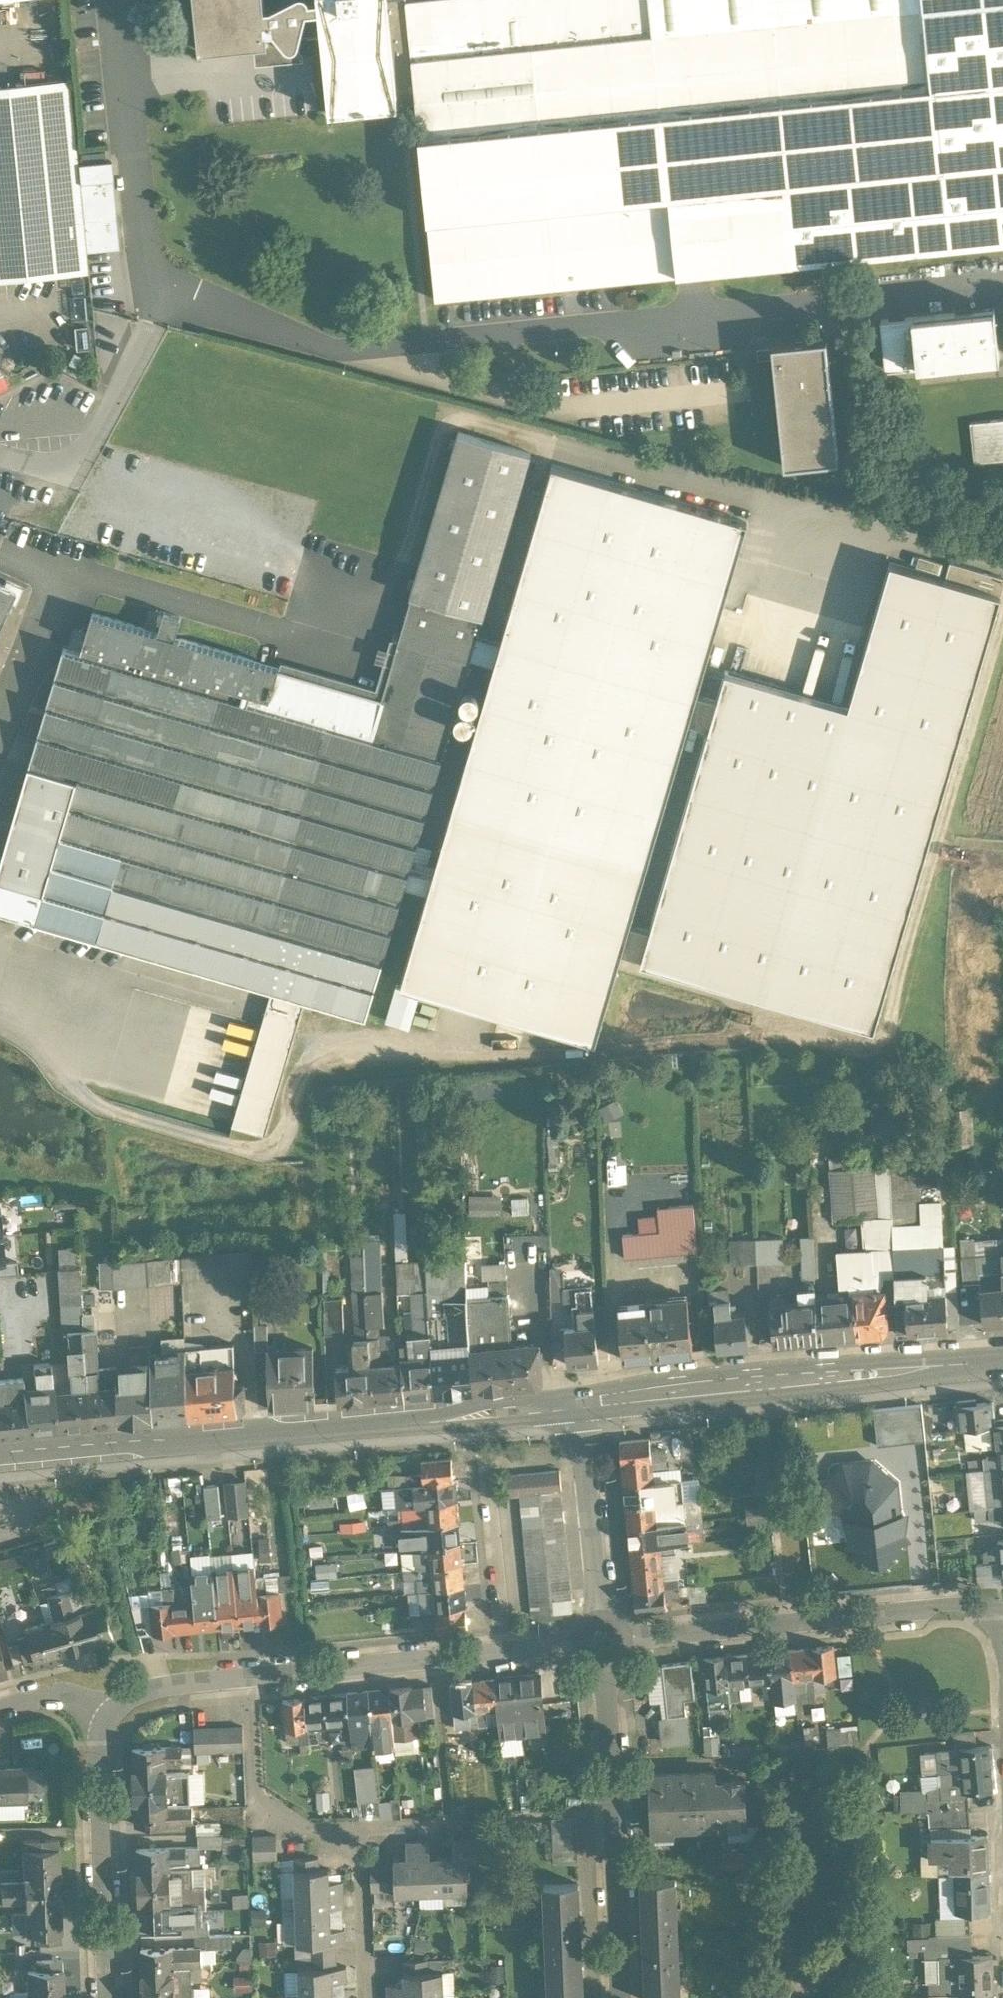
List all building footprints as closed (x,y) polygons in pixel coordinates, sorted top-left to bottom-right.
[(200,51),(239,47),(239,46),(267,44),(266,33),(273,32),(278,38),(274,41),(280,49),(284,46),(286,48),(289,49),(292,49),(295,48),(297,46),(299,44),(300,40),(322,38),(318,0),(195,0),(200,51)] [(322,38),(322,40),(330,114),(397,107),(387,0),(318,0),(322,38)] [(397,107),(416,105),(411,59),(406,2),(406,0),(387,0),(397,107)] [(406,2),(411,59),(532,47),(528,0),(423,0),(406,2)] [(532,47),(893,11),(892,0),(528,0),(532,47)] [(893,11),(924,8),(923,0),(892,0),(893,11)] [(924,8),(932,87),(1002,79),(1002,0),(997,0),(924,8)] [(532,47),(411,59),(416,105),(416,106),(435,300),(948,249),(940,170),(939,166),(932,91),(932,87),(924,8),(893,11),(532,47)] [(932,87),(932,91),(939,166),(940,170),(1002,164),(1002,79),(932,87)] [(0,87),(0,281),(87,272),(85,252),(77,164),(77,163),(69,80),(0,87)] [(110,161),(77,164),(85,252),(118,249),(117,230),(111,231),(106,180),(112,180),(110,161)] [(940,170),(948,249),(1002,243),(1002,164),(940,170)] [(85,317),(84,294),(68,295),(69,318),(85,317)] [(994,309),(912,318),(880,321),(886,370),(999,358),(994,309)] [(73,346),(91,347),(91,326),(73,326),(73,346)] [(826,339),(772,345),(784,467),(838,461),(826,339)] [(991,421),(995,461),(1002,460),(1002,420),(991,421)] [(531,453),(458,432),(410,596),(411,596),(398,642),(469,663),(470,659),(494,666),(500,644),(477,638),(531,453)] [(494,666),(451,813),(645,870),(747,522),(552,466),(500,644),(494,666)] [(687,938),(677,972),(871,1029),(998,597),(887,565),(847,701),(722,664),(654,928),(687,938)] [(9,601),(13,603),(20,588),(5,582),(3,586),(0,585),(0,620),(9,601)] [(180,617),(156,610),(151,626),(159,629),(157,634),(174,639),(180,617)] [(157,634),(92,615),(80,654),(266,708),(278,669),(174,639),(157,634)] [(80,654),(63,649),(28,767),(76,781),(43,894),(34,925),(95,943),(112,886),(381,964),(404,888),(427,895),(401,986),(424,993),(595,1043),(620,957),(630,924),(645,870),(451,813),(433,873),(410,866),(469,663),(398,642),(381,699),(278,669),(266,708),(80,654)] [(478,703),(479,700),(478,696),(476,693),(473,691),(469,690),(466,691),(463,693),(461,696),(460,700),(461,703),(463,706),(466,708),(470,709),(473,708),(476,706),(478,703)] [(473,722),(473,719),(473,715),(471,712),(468,710),(464,710),(460,710),(457,712),(455,715),(455,719),(455,723),(458,726),(461,728),(464,728),(468,728),(471,725),(473,722)] [(28,767),(0,863),(0,882),(43,894),(76,781),(28,767)] [(0,882),(0,915),(34,925),(43,894),(0,882)] [(381,964),(112,886),(95,943),(270,993),(304,1003),(365,1021),(381,964)] [(683,940),(630,924),(620,957),(673,972),(682,940),(683,940)] [(424,993),(401,986),(394,1009),(417,1016),(424,993)] [(266,1140),(304,1003),(270,993),(231,1130),(266,1140)] [(227,1021),(225,1031),(249,1035),(251,1025),(227,1021)] [(600,1107),(607,1120),(618,1114),(611,1101),(600,1107)] [(975,1141),(974,1105),(957,1106),(958,1142),(975,1141)] [(836,1250),(839,1296),(852,1295),(852,1294),(883,1292),(886,1328),(885,1328),(880,1334),(880,1335),(896,1333),(892,1249),(891,1227),(890,1188),(889,1169),(889,1162),(870,1163),(873,1217),(874,1247),(836,1250)] [(831,1219),(873,1217),(870,1163),(828,1164),(831,1219)] [(889,1169),(890,1188),(918,1187),(917,1168),(889,1169)] [(890,1188),(891,1227),(920,1226),(919,1200),(918,1187),(890,1188)] [(919,1200),(920,1226),(940,1226),(939,1199),(919,1200)] [(692,1206),(657,1209),(659,1233),(622,1237),(624,1260),(697,1253),(692,1206)] [(891,1227),(892,1249),(941,1247),(940,1226),(920,1226),(891,1227)] [(362,1231),(363,1257),(365,1294),(381,1293),(382,1230),(362,1231)] [(972,1239),(974,1258),(976,1258),(1002,1255),(1002,1250),(997,1250),(996,1237),(972,1239)] [(813,1238),(800,1238),(802,1262),(814,1262),(813,1238)] [(782,1239),(756,1240),(757,1264),(783,1263),(782,1239)] [(953,1241),(953,1246),(955,1292),(978,1290),(977,1273),(976,1258),(974,1258),(972,1239),(953,1241)] [(756,1240),(729,1241),(730,1266),(757,1265),(757,1264),(756,1240)] [(941,1247),(892,1249),(896,1333),(957,1328),(955,1292),(953,1246),(941,1247)] [(249,1252),(180,1258),(181,1281),(251,1276),(249,1252)] [(396,1287),(426,1286),(425,1263),(424,1255),(395,1256),(396,1287)] [(977,1273),(1001,1271),(1002,1271),(1002,1255),(976,1258),(977,1273)] [(351,1257),(352,1295),(365,1294),(363,1257),(351,1257)] [(180,1258),(145,1261),(147,1287),(181,1284),(181,1281),(180,1258)] [(484,1277),(465,1278),(466,1289),(490,1288),(490,1277),(508,1276),(507,1259),(483,1260),(484,1277)] [(147,1287),(145,1261),(97,1265),(100,1291),(147,1287)] [(18,1275),(17,1262),(2,1264),(2,1265),(0,1265),(0,1277),(18,1275)] [(427,1312),(428,1316),(439,1316),(448,1316),(449,1346),(453,1346),(453,1354),(469,1354),(467,1321),(466,1289),(465,1278),(464,1262),(425,1263),(426,1286),(427,1302),(427,1312)] [(814,1262),(802,1262),(802,1281),(814,1280),(814,1262)] [(80,1269),(58,1271),(59,1308),(60,1334),(66,1333),(79,1332),(81,1332),(81,1321),(82,1321),(80,1269)] [(1001,1271),(977,1273),(978,1290),(1002,1287),(1001,1271)] [(1001,1271),(1002,1287),(978,1290),(982,1325),(1002,1323),(1002,1271),(1001,1271)] [(591,1286),(575,1288),(577,1311),(593,1309),(593,1308),(591,1286)] [(562,1287),(550,1287),(552,1324),(564,1324),(562,1287)] [(883,1292),(852,1294),(852,1295),(856,1337),(880,1335),(880,1334),(885,1328),(886,1328),(883,1292)] [(365,1294),(367,1328),(383,1327),(381,1293),(365,1294)] [(367,1328),(365,1294),(352,1295),(356,1341),(368,1340),(367,1328)] [(852,1295),(839,1296),(815,1298),(815,1302),(817,1341),(856,1337),(852,1295)] [(686,1298),(644,1302),(645,1310),(618,1312),(623,1360),(692,1353),(686,1298)] [(342,1299),(323,1300),(324,1312),(342,1311),(342,1299)] [(423,1302),(414,1303),(415,1313),(427,1312),(427,1302),(423,1302)] [(729,1302),(715,1304),(716,1317),(731,1316),(729,1302)] [(773,1305),(770,1306),(773,1346),(817,1341),(815,1302),(785,1304),(773,1305)] [(604,1307),(593,1308),(593,1309),(596,1343),(607,1341),(604,1307)] [(593,1309),(577,1311),(579,1327),(560,1329),(561,1340),(565,1339),(567,1365),(598,1362),(596,1343),(593,1309)] [(324,1312),(323,1313),(324,1336),(343,1335),(342,1311),(324,1312)] [(415,1313),(413,1313),(413,1318),(412,1318),(414,1336),(415,1336),(417,1356),(431,1355),(430,1341),(428,1316),(427,1312),(415,1313)] [(716,1317),(714,1317),(717,1351),(748,1348),(745,1314),(731,1316),(716,1317)] [(439,1316),(428,1316),(430,1341),(441,1340),(439,1316)] [(508,1317),(467,1321),(469,1354),(472,1393),(514,1389),(510,1345),(508,1317)] [(82,1321),(81,1321),(81,1332),(92,1331),(91,1321),(82,1321)] [(266,1326),(253,1327),(254,1351),(267,1351),(266,1326)] [(383,1327),(367,1328),(368,1340),(379,1339),(384,1339),(383,1327)] [(81,1332),(79,1332),(82,1372),(96,1370),(92,1331),(81,1332)] [(79,1332),(66,1333),(69,1373),(82,1372),(79,1332)] [(384,1339),(379,1339),(379,1352),(381,1352),(382,1365),(391,1364),(401,1363),(400,1357),(399,1337),(384,1339)] [(379,1339),(368,1340),(369,1366),(382,1365),(381,1352),(379,1352),(379,1339)] [(356,1341),(353,1342),(355,1368),(335,1369),(338,1404),(372,1401),(369,1366),(368,1340),(356,1341)] [(552,1342),(510,1345),(514,1389),(554,1385),(552,1342)] [(232,1345),(184,1350),(184,1358),(186,1418),(235,1413),(234,1384),(232,1345)] [(293,1355),(266,1356),(268,1410),(314,1406),(313,1395),(314,1395),(314,1389),(313,1389),(312,1348),(293,1349),(293,1355)] [(127,1354),(128,1367),(149,1365),(149,1360),(149,1352),(127,1354)] [(453,1354),(441,1356),(444,1395),(472,1393),(469,1354),(453,1354)] [(417,1356),(400,1357),(401,1363),(404,1398),(434,1396),(431,1357),(431,1355),(417,1356)] [(431,1357),(434,1396),(444,1395),(441,1356),(431,1357)] [(184,1358),(149,1360),(149,1365),(152,1421),(186,1418),(184,1358)] [(401,1363),(391,1364),(394,1399),(404,1398),(401,1363)] [(49,1364),(32,1365),(34,1387),(51,1386),(49,1364)] [(382,1365),(369,1366),(372,1401),(394,1399),(391,1364),(382,1365)] [(128,1367),(116,1368),(118,1424),(152,1421),(149,1365),(128,1367)] [(118,1424),(116,1368),(96,1370),(82,1372),(86,1427),(118,1424)] [(82,1372),(69,1373),(71,1392),(52,1394),(50,1394),(54,1430),(86,1427),(82,1372)] [(243,1383),(234,1384),(235,1413),(237,1413),(244,1408),(243,1383)] [(51,1386),(34,1387),(38,1431),(54,1430),(50,1394),(52,1394),(51,1386)] [(34,1387),(22,1388),(26,1432),(38,1431),(34,1387)] [(0,1390),(0,1434),(26,1432),(22,1388),(0,1390)] [(958,1406),(956,1407),(958,1426),(959,1430),(964,1430),(991,1427),(994,1427),(994,1425),(994,1421),(992,1403),(958,1406)] [(954,1407),(945,1408),(947,1426),(958,1426),(956,1407),(954,1407)] [(994,1425),(994,1427),(991,1427),(994,1448),(1002,1447),(1002,1424),(994,1425)] [(991,1427),(964,1430),(966,1451),(994,1449),(994,1448),(991,1427)] [(649,1440),(619,1443),(621,1465),(651,1462),(650,1452),(649,1440)] [(994,1448),(994,1449),(998,1449),(999,1457),(1000,1468),(1002,1467),(1002,1447),(994,1448)] [(665,1451),(650,1452),(651,1462),(666,1460),(665,1451)] [(999,1457),(984,1459),(985,1469),(1000,1468),(999,1457)] [(451,1459),(421,1462),(422,1475),(423,1484),(453,1481),(451,1459)] [(984,1459),(968,1461),(969,1471),(985,1469),(984,1459)] [(666,1460),(651,1462),(652,1471),(667,1470),(666,1460)] [(651,1462),(621,1465),(623,1486),(653,1483),(652,1471),(651,1462)] [(841,1469),(838,1474),(833,1474),(829,1479),(829,1486),(821,1497),(822,1507),(829,1512),(838,1511),(843,1505),(850,1511),(849,1512),(848,1517),(848,1518),(852,1523),(851,1524),(845,1524),(846,1526),(847,1526),(849,1540),(849,1541),(852,1543),(856,1543),(857,1552),(860,1554),(860,1555),(864,1554),(865,1560),(879,1572),(880,1573),(881,1573),(881,1572),(893,1557),(893,1551),(897,1551),(897,1550),(899,1548),(899,1547),(898,1539),(902,1538),(903,1538),(905,1535),(904,1520),(905,1520),(905,1518),(900,1519),(899,1518),(901,1513),(896,1499),(898,1496),(897,1489),(888,1481),(887,1474),(882,1469),(877,1470),(872,1466),(868,1466),(865,1464),(848,1466),(846,1469),(841,1469)] [(1000,1468),(985,1469),(986,1480),(990,1479),(990,1480),(1001,1479),(1000,1468)] [(969,1471),(972,1509),(974,1509),(974,1510),(989,1508),(988,1499),(1002,1497),(1001,1479),(990,1480),(990,1479),(986,1480),(985,1469),(969,1471)] [(559,1471),(548,1472),(550,1492),(560,1491),(561,1491),(559,1471)] [(548,1472),(537,1473),(539,1493),(550,1492),(548,1472)] [(537,1473),(527,1474),(529,1494),(539,1493),(537,1473)] [(527,1474),(516,1475),(519,1495),(519,1496),(529,1494),(527,1474)] [(422,1475),(408,1476),(409,1486),(423,1484),(422,1475)] [(516,1475),(505,1476),(507,1497),(519,1495),(516,1475)] [(394,1487),(409,1486),(408,1476),(393,1478),(394,1487)] [(677,1480),(667,1482),(667,1494),(669,1493),(678,1492),(677,1480)] [(453,1481),(423,1484),(425,1506),(455,1503),(453,1481)] [(245,1482),(224,1484),(228,1516),(249,1514),(245,1482)] [(667,1482),(653,1483),(654,1495),(667,1494),(667,1482)] [(653,1483),(623,1486),(625,1507),(655,1504),(654,1495),(653,1483)] [(423,1484),(409,1486),(397,1487),(399,1508),(425,1506),(423,1484)] [(218,1485),(203,1487),(207,1519),(221,1517),(218,1485)] [(550,1492),(539,1493),(540,1505),(561,1502),(560,1491),(550,1492)] [(678,1492),(669,1493),(670,1503),(692,1499),(690,1491),(678,1492)] [(529,1494),(519,1496),(520,1507),(540,1505),(539,1493),(529,1494)] [(667,1494),(654,1495),(655,1504),(670,1503),(669,1493),(667,1494)] [(988,1499),(989,1508),(989,1509),(1002,1508),(1002,1498),(1002,1497),(988,1499)] [(561,1502),(540,1505),(541,1515),(562,1513),(561,1502)] [(670,1503),(655,1504),(657,1525),(685,1523),(683,1502),(670,1503)] [(455,1503),(425,1506),(426,1517),(427,1527),(457,1524),(455,1503)] [(655,1504),(625,1507),(627,1528),(657,1525),(655,1504)] [(540,1505),(520,1507),(521,1517),(541,1515),(540,1505)] [(989,1508),(974,1510),(975,1521),(990,1519),(989,1509),(989,1508)] [(989,1509),(990,1519),(1002,1518),(1002,1508),(989,1509)] [(562,1513),(541,1515),(543,1526),(563,1524),(562,1513)] [(541,1515),(521,1517),(522,1528),(543,1526),(541,1515)] [(426,1517),(412,1518),(412,1528),(413,1528),(427,1527),(426,1517)] [(403,1521),(385,1522),(386,1529),(403,1528),(403,1521)] [(685,1523),(657,1525),(660,1546),(674,1545),(687,1544),(685,1523)] [(457,1524),(427,1527),(428,1536),(429,1548),(459,1545),(457,1524)] [(563,1524),(543,1526),(544,1538),(564,1536),(563,1524)] [(362,1525),(337,1528),(338,1536),(363,1533),(362,1525)] [(657,1525),(627,1528),(629,1549),(660,1546),(657,1525)] [(543,1526),(522,1528),(523,1540),(544,1538),(543,1526)] [(427,1527),(413,1528),(414,1538),(428,1536),(427,1527)] [(412,1528),(402,1529),(404,1550),(414,1549),(413,1528),(412,1528)] [(428,1536),(414,1538),(414,1549),(429,1548),(428,1536)] [(564,1536),(544,1538),(545,1549),(565,1546),(564,1536)] [(544,1538),(523,1540),(524,1551),(545,1549),(544,1538)] [(269,1540),(260,1541),(261,1561),(270,1560),(269,1540)] [(997,1542),(983,1543),(984,1554),(999,1552),(997,1542)] [(459,1545),(429,1548),(430,1559),(431,1569),(461,1566),(459,1545)] [(674,1545),(660,1546),(660,1556),(675,1555),(674,1545)] [(565,1546),(545,1549),(546,1559),(566,1557),(565,1546)] [(660,1546),(629,1549),(632,1570),(662,1567),(660,1556),(660,1546)] [(206,1547),(197,1548),(198,1561),(208,1559),(206,1547)] [(414,1549),(415,1562),(415,1561),(430,1559),(429,1548),(414,1549)] [(545,1549),(524,1551),(526,1561),(546,1559),(545,1549)] [(984,1554),(983,1554),(984,1564),(1000,1562),(999,1552),(984,1554)] [(983,1554),(973,1555),(974,1565),(977,1565),(984,1564),(983,1554)] [(566,1557),(546,1559),(547,1571),(568,1569),(566,1557)] [(430,1559),(415,1561),(415,1562),(416,1570),(417,1571),(431,1569),(430,1559)] [(546,1559),(526,1561),(527,1573),(547,1571),(546,1559)] [(1000,1562),(984,1564),(986,1574),(1001,1573),(1000,1562)] [(984,1564),(977,1565),(978,1575),(986,1574),(984,1564)] [(461,1566),(431,1569),(432,1579),(433,1590),(463,1587),(461,1566)] [(254,1567),(233,1569),(236,1596),(257,1594),(256,1580),(255,1579),(254,1567)] [(662,1567),(632,1570),(634,1592),(664,1589),(663,1579),(662,1567)] [(233,1569),(213,1572),(214,1583),(215,1598),(236,1596),(233,1569)] [(328,1569),(317,1570),(318,1580),(328,1580),(329,1580),(328,1569)] [(431,1569),(417,1571),(417,1580),(432,1579),(431,1569)] [(568,1569),(547,1571),(548,1582),(569,1580),(568,1569)] [(416,1570),(404,1572),(404,1581),(417,1580),(417,1571),(416,1570)] [(547,1571),(527,1573),(528,1584),(548,1582),(547,1571)] [(678,1577),(663,1579),(664,1589),(678,1587),(678,1577)] [(266,1578),(257,1579),(256,1580),(257,1594),(267,1593),(266,1578)] [(432,1579),(417,1580),(419,1592),(433,1590),(432,1579)] [(114,1580),(103,1582),(107,1596),(117,1594),(114,1580)] [(328,1580),(312,1581),(312,1592),(329,1590),(328,1580)] [(417,1580),(404,1581),(406,1593),(419,1592),(417,1580)] [(569,1580),(548,1582),(549,1593),(570,1590),(569,1580)] [(548,1582),(528,1584),(529,1595),(549,1593),(548,1582)] [(214,1583),(203,1584),(205,1599),(215,1598),(214,1583)] [(181,1587),(171,1588),(172,1602),(182,1601),(181,1587)] [(463,1587),(433,1590),(434,1602),(435,1611),(465,1608),(463,1587)] [(678,1587),(664,1589),(665,1598),(679,1597),(678,1587)] [(687,1587),(678,1588),(679,1597),(688,1596),(687,1587)] [(171,1588),(162,1589),(163,1603),(172,1602),(171,1588)] [(162,1589),(149,1591),(150,1605),(163,1603),(162,1589)] [(664,1589),(634,1592),(636,1614),(666,1611),(665,1598),(664,1589)] [(433,1590),(419,1592),(420,1603),(434,1602),(433,1590)] [(570,1590),(549,1593),(550,1603),(571,1601),(570,1590)] [(67,1592),(57,1595),(64,1618),(73,1615),(68,1597),(67,1592)] [(267,1593),(257,1594),(260,1624),(282,1622),(279,1592),(267,1593)] [(419,1592),(406,1593),(408,1615),(421,1614),(421,1613),(420,1603),(419,1592)] [(549,1593),(529,1595),(530,1605),(550,1603),(549,1593)] [(56,1594),(46,1597),(53,1620),(64,1618),(57,1595),(56,1594)] [(79,1594),(68,1597),(73,1615),(83,1612),(79,1594)] [(257,1594),(236,1596),(239,1626),(260,1624),(257,1594)] [(9,1596),(0,1599),(2,1605),(11,1603),(9,1596)] [(215,1598),(218,1628),(239,1626),(236,1596),(215,1598)] [(205,1599),(194,1600),(197,1630),(218,1628),(215,1598),(205,1599)] [(182,1601),(172,1602),(175,1632),(197,1630),(194,1600),(182,1601)] [(571,1601),(550,1603),(552,1615),(572,1613),(571,1601)] [(163,1603),(150,1605),(153,1635),(175,1632),(172,1602),(163,1603)] [(434,1602),(420,1603),(421,1613),(435,1611),(434,1602)] [(550,1603),(530,1605),(531,1617),(552,1615),(550,1603)] [(113,1604),(104,1606),(106,1614),(116,1612),(113,1604)] [(104,1606),(83,1612),(93,1645),(113,1639),(113,1638),(106,1614),(104,1606)] [(465,1608),(435,1611),(436,1621),(437,1634),(467,1630),(465,1608)] [(435,1611),(421,1613),(421,1614),(422,1622),(436,1621),(435,1611)] [(73,1615),(64,1618),(73,1650),(93,1645),(83,1612),(73,1615)] [(116,1612),(106,1614),(113,1638),(113,1639),(123,1636),(116,1612)] [(421,1614),(413,1615),(414,1623),(422,1622),(421,1614)] [(53,1620),(44,1623),(53,1656),(73,1650),(64,1618),(53,1620)] [(20,1619),(3,1624),(9,1642),(16,1640),(26,1637),(23,1629),(20,1619)] [(391,1619),(382,1620),(383,1628),(391,1627),(391,1619)] [(44,1623),(23,1629),(26,1637),(33,1661),(53,1656),(44,1623)] [(26,1637),(16,1640),(23,1664),(33,1661),(26,1637)] [(833,1647),(810,1649),(813,1679),(823,1678),(836,1677),(833,1647)] [(810,1649),(789,1651),(792,1681),(793,1681),(803,1680),(813,1679),(810,1649)] [(789,1651),(768,1653),(771,1683),(792,1681),(789,1651)] [(768,1653),(747,1655),(750,1685),(762,1684),(771,1683),(768,1653)] [(747,1655),(726,1657),(729,1687),(739,1686),(750,1685),(747,1655)] [(726,1657),(703,1659),(706,1689),(729,1687),(726,1657)] [(694,1699),(690,1662),(662,1666),(666,1702),(684,1700),(694,1699)] [(539,1675),(515,1677),(521,1734),(545,1731),(542,1704),(541,1704),(540,1693),(541,1693),(539,1675)] [(515,1677),(494,1679),(494,1680),(497,1710),(498,1725),(500,1736),(521,1734),(515,1677)] [(823,1678),(813,1679),(815,1693),(821,1693),(825,1692),(823,1678)] [(813,1679),(803,1680),(805,1694),(814,1694),(815,1694),(815,1693),(813,1679)] [(494,1680),(473,1682),(476,1712),(486,1711),(497,1710),(494,1680)] [(803,1680),(793,1681),(795,1701),(795,1702),(805,1701),(805,1694),(803,1680)] [(792,1681),(771,1683),(773,1697),(774,1697),(774,1703),(795,1701),(793,1681),(792,1681)] [(473,1682),(451,1684),(454,1714),(467,1713),(476,1712),(473,1682)] [(771,1683),(762,1684),(764,1698),(773,1697),(771,1683)] [(431,1686),(423,1687),(426,1717),(434,1716),(431,1686)] [(739,1686),(729,1687),(731,1702),(740,1701),(739,1686)] [(423,1687),(389,1691),(392,1721),(414,1718),(426,1717),(423,1687)] [(706,1689),(708,1710),(731,1708),(730,1702),(731,1702),(729,1687),(706,1689)] [(389,1691),(368,1693),(371,1723),(392,1721),(389,1691)] [(541,1693),(540,1693),(541,1704),(542,1704),(555,1702),(554,1692),(541,1693)] [(368,1693),(347,1695),(350,1725),(359,1724),(371,1723),(368,1693)] [(347,1695),(326,1697),(329,1727),(340,1726),(350,1725),(347,1695)] [(326,1697),(305,1699),(308,1729),(318,1728),(329,1727),(326,1697)] [(305,1699),(282,1701),(285,1731),(286,1731),(298,1730),(308,1729),(305,1699)] [(688,1743),(684,1700),(666,1702),(659,1703),(664,1744),(688,1743)] [(497,1710),(486,1711),(487,1726),(498,1725),(497,1710)] [(486,1711),(476,1712),(478,1727),(487,1726),(486,1711)] [(476,1712),(467,1713),(468,1727),(468,1728),(477,1727),(478,1727),(476,1712)] [(467,1713),(454,1714),(455,1728),(468,1727),(467,1713)] [(730,1713),(716,1714),(717,1729),(730,1729),(730,1713)] [(414,1718),(392,1721),(394,1739),(416,1737),(414,1718)] [(392,1721),(371,1723),(372,1737),(373,1749),(395,1747),(394,1739),(392,1721)] [(371,1723),(359,1724),(361,1738),(372,1737),(371,1723)] [(838,1723),(829,1724),(829,1729),(827,1730),(828,1746),(840,1745),(838,1723)] [(359,1724),(350,1725),(351,1739),(361,1738),(359,1724)] [(350,1725),(340,1726),(342,1740),(351,1739),(350,1725)] [(242,1727),(231,1728),(232,1752),(243,1751),(242,1727)] [(477,1727),(468,1728),(469,1745),(478,1745),(477,1727)] [(208,1728),(194,1729),(195,1753),(209,1752),(208,1728)] [(219,1728),(208,1728),(209,1752),(220,1752),(219,1728)] [(231,1728),(219,1728),(220,1752),(232,1752),(231,1728)] [(318,1728),(308,1729),(309,1743),(309,1744),(319,1743),(318,1728)] [(308,1729),(298,1730),(299,1742),(299,1744),(308,1743),(309,1743),(308,1729)] [(298,1730),(286,1731),(287,1744),(299,1742),(298,1730)] [(974,1733),(952,1735),(954,1747),(975,1744),(974,1733)] [(308,1743),(299,1744),(301,1753),(309,1753),(308,1743)] [(181,1747),(165,1748),(166,1763),(182,1762),(181,1747)] [(191,1767),(190,1747),(181,1747),(182,1762),(166,1763),(166,1767),(166,1768),(191,1767)] [(730,1747),(718,1748),(718,1757),(730,1756),(730,1747)] [(991,1747),(958,1750),(959,1761),(961,1772),(993,1768),(991,1747)] [(165,1748),(133,1749),(134,1768),(166,1767),(166,1763),(165,1748)] [(958,1750),(936,1752),(937,1763),(945,1763),(959,1761),(958,1750)] [(936,1752),(923,1754),(925,1775),(938,1773),(937,1763),(936,1752)] [(959,1761),(945,1763),(946,1773),(961,1772),(959,1761)] [(945,1763),(937,1763),(938,1773),(938,1774),(946,1773),(945,1763)] [(166,1767),(134,1768),(135,1787),(167,1786),(166,1774),(166,1768),(166,1767)] [(993,1768),(961,1772),(963,1792),(967,1792),(995,1789),(993,1768)] [(23,1769),(4,1770),(5,1800),(24,1800),(23,1769)] [(961,1772),(946,1773),(946,1778),(938,1779),(940,1798),(941,1799),(968,1798),(967,1792),(963,1792),(961,1772)] [(167,1786),(167,1804),(191,1804),(189,1773),(166,1774),(167,1786)] [(713,1773),(693,1774),(695,1828),(745,1826),(743,1782),(713,1783),(713,1773)] [(938,1773),(925,1775),(927,1794),(928,1799),(940,1798),(938,1779),(946,1778),(946,1773),(938,1774),(938,1773)] [(693,1774),(651,1776),(653,1829),(695,1828),(693,1774)] [(167,1786),(135,1787),(135,1806),(167,1804),(167,1786)] [(927,1794),(902,1795),(903,1812),(928,1811),(928,1799),(927,1794)] [(968,1798),(941,1799),(940,1798),(928,1799),(928,1811),(929,1812),(968,1810),(968,1798)] [(421,1799),(409,1800),(410,1809),(422,1807),(421,1799)] [(167,1804),(135,1806),(136,1826),(168,1825),(168,1809),(167,1804)] [(184,1809),(168,1809),(168,1825),(184,1824),(184,1809)] [(968,1810),(929,1812),(930,1830),(970,1828),(968,1810)] [(196,1811),(196,1836),(219,1835),(219,1824),(210,1824),(209,1811),(196,1811)] [(575,1819),(552,1819),(553,1865),(576,1864),(575,1819)] [(196,1836),(197,1844),(199,1844),(199,1847),(219,1846),(219,1835),(196,1836)] [(264,1836),(253,1837),(253,1861),(265,1860),(264,1836)] [(276,1836),(264,1836),(265,1860),(277,1860),(276,1836)] [(987,1836),(953,1838),(954,1876),(988,1874),(987,1836)] [(953,1838),(931,1838),(932,1860),(938,1860),(938,1876),(954,1876),(953,1838)] [(56,1840),(31,1840),(32,1850),(56,1849),(56,1840)] [(477,1840),(465,1841),(466,1864),(478,1864),(477,1840)] [(465,1841),(452,1841),(453,1857),(441,1857),(443,1893),(467,1892),(466,1864),(465,1841)] [(406,1843),(406,1858),(394,1859),(394,1867),(395,1891),(395,1895),(419,1894),(417,1842),(406,1843)] [(430,1857),(430,1842),(417,1842),(419,1894),(443,1893),(441,1857),(430,1857)] [(169,1845),(169,1848),(185,1847),(186,1863),(186,1868),(188,1868),(199,1868),(199,1847),(199,1844),(197,1844),(169,1845)] [(185,1847),(169,1848),(170,1864),(186,1863),(185,1847)] [(169,1848),(137,1849),(138,1869),(170,1868),(170,1864),(169,1848)] [(32,1850),(23,1851),(24,1872),(57,1871),(57,1850),(32,1850)] [(748,1855),(722,1856),(722,1869),(749,1868),(748,1855)] [(318,1858),(294,1859),(295,1872),(318,1871),(318,1858)] [(394,1867),(382,1868),(383,1891),(395,1891),(394,1867)] [(170,1868),(138,1869),(139,1906),(171,1905),(170,1868)] [(186,1868),(170,1868),(171,1905),(201,1904),(201,1909),(206,1908),(205,1891),(205,1885),(189,1886),(188,1868),(186,1868)] [(382,1868),(370,1868),(371,1892),(383,1891),(382,1868)] [(57,1871),(24,1872),(24,1882),(24,1893),(58,1891),(57,1871)] [(318,1871),(295,1872),(295,1896),(343,1894),(343,1881),(329,1882),(329,1871),(318,1871)] [(988,1874),(954,1876),(956,1914),(976,1913),(990,1912),(988,1874)] [(641,1882),(645,1997),(680,1997),(675,1881),(641,1882)] [(24,1882),(0,1883),(0,1894),(24,1893),(24,1882)] [(543,1887),(548,1997),(581,1997),(578,1885),(543,1887)] [(219,1890),(205,1891),(206,1908),(220,1908),(219,1890)] [(58,1891),(24,1893),(25,1903),(25,1913),(59,1912),(58,1891)] [(24,1893),(0,1894),(1,1904),(25,1903),(24,1893)] [(343,1894),(295,1896),(296,1920),(330,1919),(330,1909),(344,1908),(343,1894)] [(201,1904),(171,1905),(172,1925),(197,1924),(221,1923),(221,1908),(220,1908),(206,1908),(201,1909),(201,1904)] [(171,1905),(139,1906),(140,1926),(172,1925),(171,1905)] [(59,1912),(25,1913),(26,1932),(26,1935),(35,1934),(60,1933),(59,1912)] [(25,1913),(12,1915),(12,1933),(26,1932),(25,1913)] [(976,1913),(956,1914),(956,1922),(976,1922),(976,1913)] [(0,1916),(0,1933),(12,1933),(12,1915),(0,1916)] [(330,1919),(296,1920),(297,1945),(311,1945),(335,1944),(345,1943),(345,1928),(331,1928),(330,1919)] [(977,1935),(976,1922),(956,1922),(936,1923),(937,1936),(977,1935)] [(197,1924),(197,1937),(212,1936),(221,1936),(221,1923),(197,1924)] [(60,1933),(35,1934),(35,1944),(60,1943),(60,1933)] [(977,1935),(937,1936),(937,1950),(957,1949),(977,1948),(977,1935)] [(182,1937),(182,1948),(189,1948),(212,1947),(212,1936),(197,1937),(182,1937)] [(335,1944),(311,1945),(312,1957),(336,1956),(335,1944)] [(190,1963),(189,1948),(182,1948),(173,1949),(174,1964),(190,1963)] [(978,1957),(977,1948),(957,1949),(957,1958),(978,1957)] [(173,1949),(141,1950),(142,1970),(174,1968),(174,1964),(173,1949)] [(336,1956),(312,1957),(312,1969),(336,1968),(336,1956)] [(978,1957),(957,1958),(958,1987),(959,1996),(993,1994),(991,1957),(978,1957)] [(427,1960),(403,1961),(404,1973),(428,1972),(427,1960)] [(61,1961),(35,1962),(36,1972),(61,1971),(61,1961)] [(312,1969),(298,1969),(299,1994),(333,1993),(333,1982),(347,1981),(346,1967),(312,1969)] [(174,1968),(142,1970),(142,1988),(175,1987),(174,1968)] [(36,1972),(28,1972),(28,1973),(28,1993),(28,1994),(62,1992),(61,1971),(36,1972)] [(428,1972),(404,1973),(404,1985),(387,1985),(387,1997),(443,1995),(442,1972),(428,1972)] [(28,1973),(14,1973),(15,1981),(16,1981),(16,1993),(28,1993),(28,1973)] [(15,1981),(2,1982),(2,1993),(8,1993),(16,1993),(16,1981),(15,1981)] [(175,1987),(142,1988),(143,1997),(175,1997),(175,1987)] [(958,1987),(946,1987),(946,1996),(959,1996),(958,1987)]
